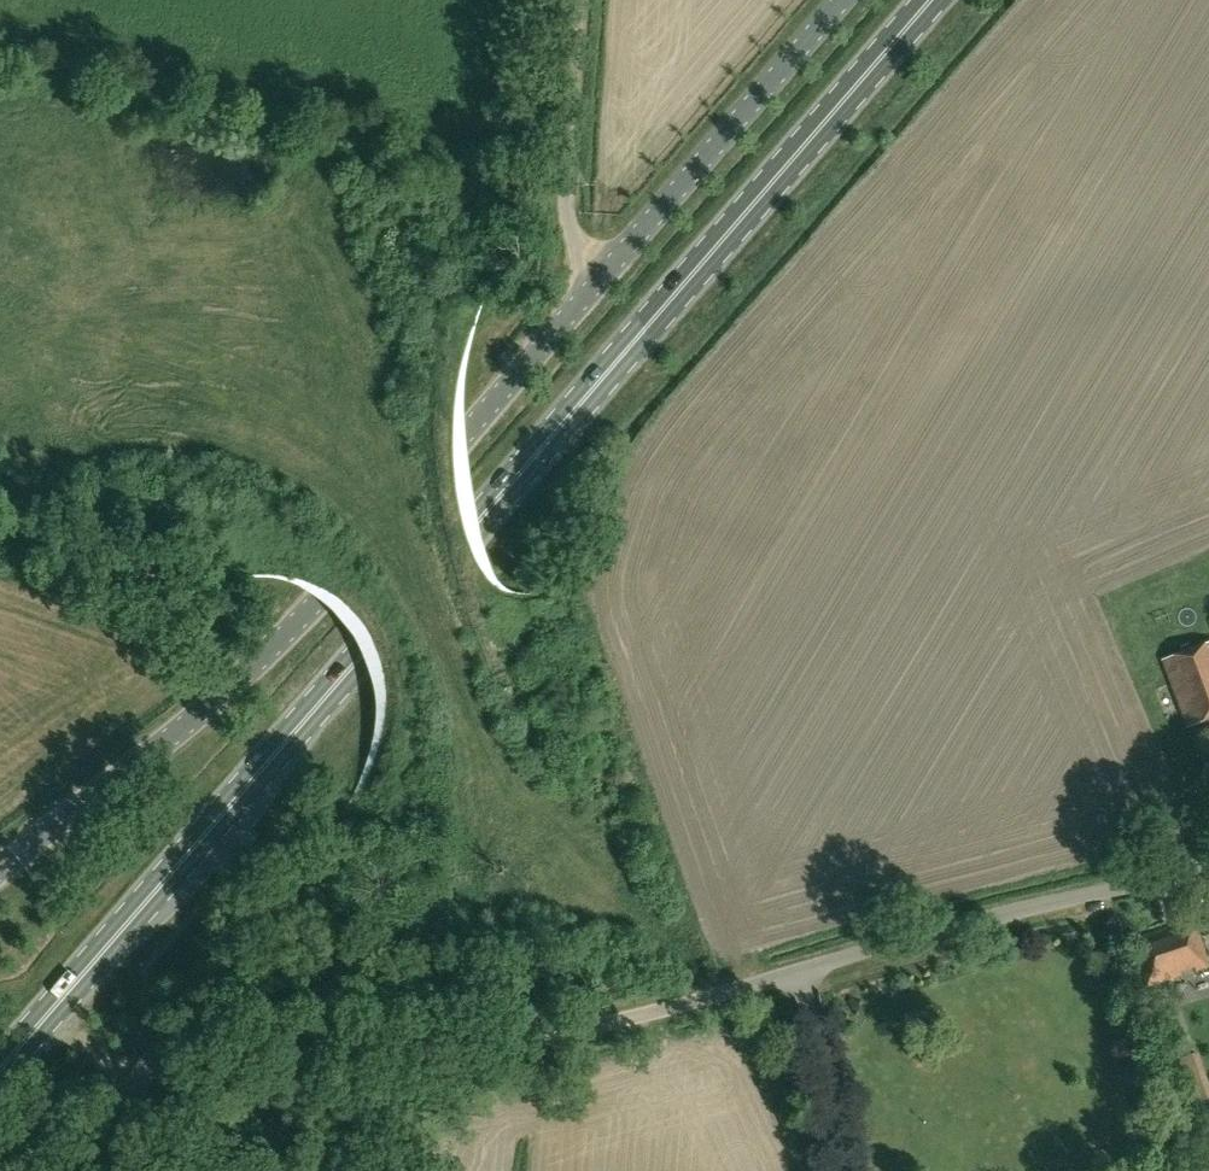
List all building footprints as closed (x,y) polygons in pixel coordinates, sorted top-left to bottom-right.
[(540,171),(541,162),(531,162),(531,171),(540,171)] [(1208,719),(1208,641),(1161,659),(1187,727),(1208,719)] [(240,859),(230,871),(237,877),(247,865),(240,859)] [(1167,928),(1132,939),(1147,986),(1182,974),(1181,971),(1194,967),(1195,971),(1208,966),(1208,965),(1198,928),(1169,937),(1167,928)]
